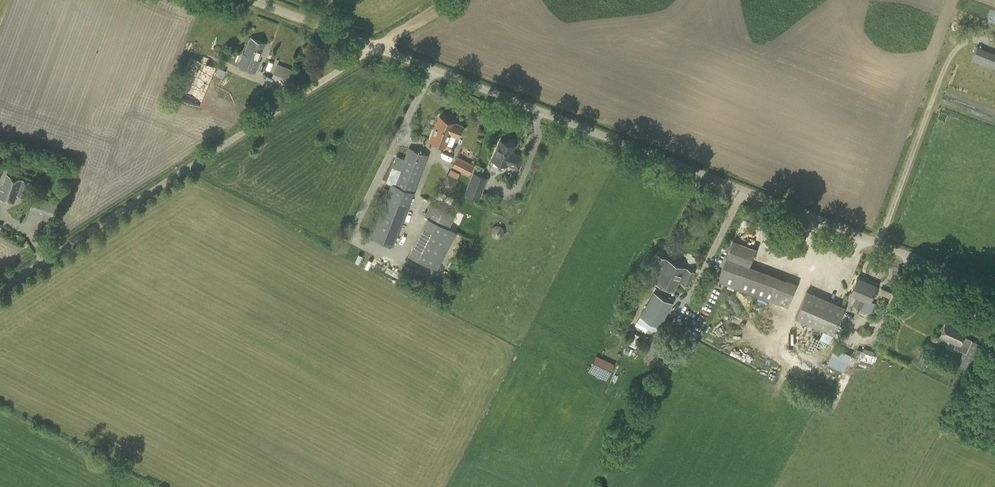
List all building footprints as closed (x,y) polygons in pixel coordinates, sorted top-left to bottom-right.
[(266,43),(250,36),(244,53),(243,53),(238,65),(255,73),(260,61),(259,60),(266,43)] [(977,46),(972,60),(994,69),(994,53),(977,46)] [(201,106),(217,67),(191,55),(174,95),(201,106)] [(293,82),(297,72),(278,65),(274,75),(293,82)] [(223,77),(226,70),(219,67),(216,74),(223,77)] [(459,137),(464,124),(440,115),(431,140),(446,146),(451,134),(459,137)] [(507,142),(501,140),(494,160),(508,165),(508,163),(519,168),(524,156),(513,152),(515,145),(513,144),(512,142),(508,140),(507,142)] [(393,245),(429,155),(409,147),(400,169),(392,166),(386,181),(391,184),(371,237),(393,245)] [(469,174),(474,164),(457,156),(452,166),(469,174)] [(483,199),(486,194),(482,193),(488,177),(473,171),(465,193),(480,199),(480,198),(483,199)] [(31,181),(8,174),(3,188),(2,188),(0,195),(0,197),(15,202),(18,195),(26,197),(31,181)] [(449,228),(455,215),(430,203),(424,216),(449,228)] [(746,244),(733,239),(727,257),(739,262),(746,244)] [(424,261),(429,252),(415,245),(410,254),(424,261)] [(680,282),(686,267),(668,259),(669,259),(658,254),(652,268),(660,271),(662,267),(664,268),(657,283),(676,291),(680,282)] [(389,266),(387,272),(398,276),(400,271),(389,266)] [(686,267),(680,282),(688,286),(694,271),(686,267)] [(871,301),(877,286),(858,277),(851,293),(858,296),(854,304),(862,307),(865,299),(871,301)] [(788,307),(796,283),(787,279),(778,303),(788,307)] [(829,343),(833,334),(845,306),(806,290),(794,317),(823,330),(819,338),(829,343)] [(660,327),(673,303),(653,291),(640,315),(660,327)] [(967,352),(973,340),(965,336),(969,329),(948,320),(941,335),(956,342),(954,346),(959,348),(967,352)] [(726,323),(715,330),(719,336),(730,330),(726,323)] [(836,345),(828,364),(845,371),(853,353),(836,345)] [(872,363),(874,355),(873,355),(874,354),(857,348),(854,359),(859,361),(860,358),(872,363)] [(589,372),(608,381),(616,363),(597,354),(589,372)] [(922,355),(919,362),(927,365),(930,358),(922,355)]
